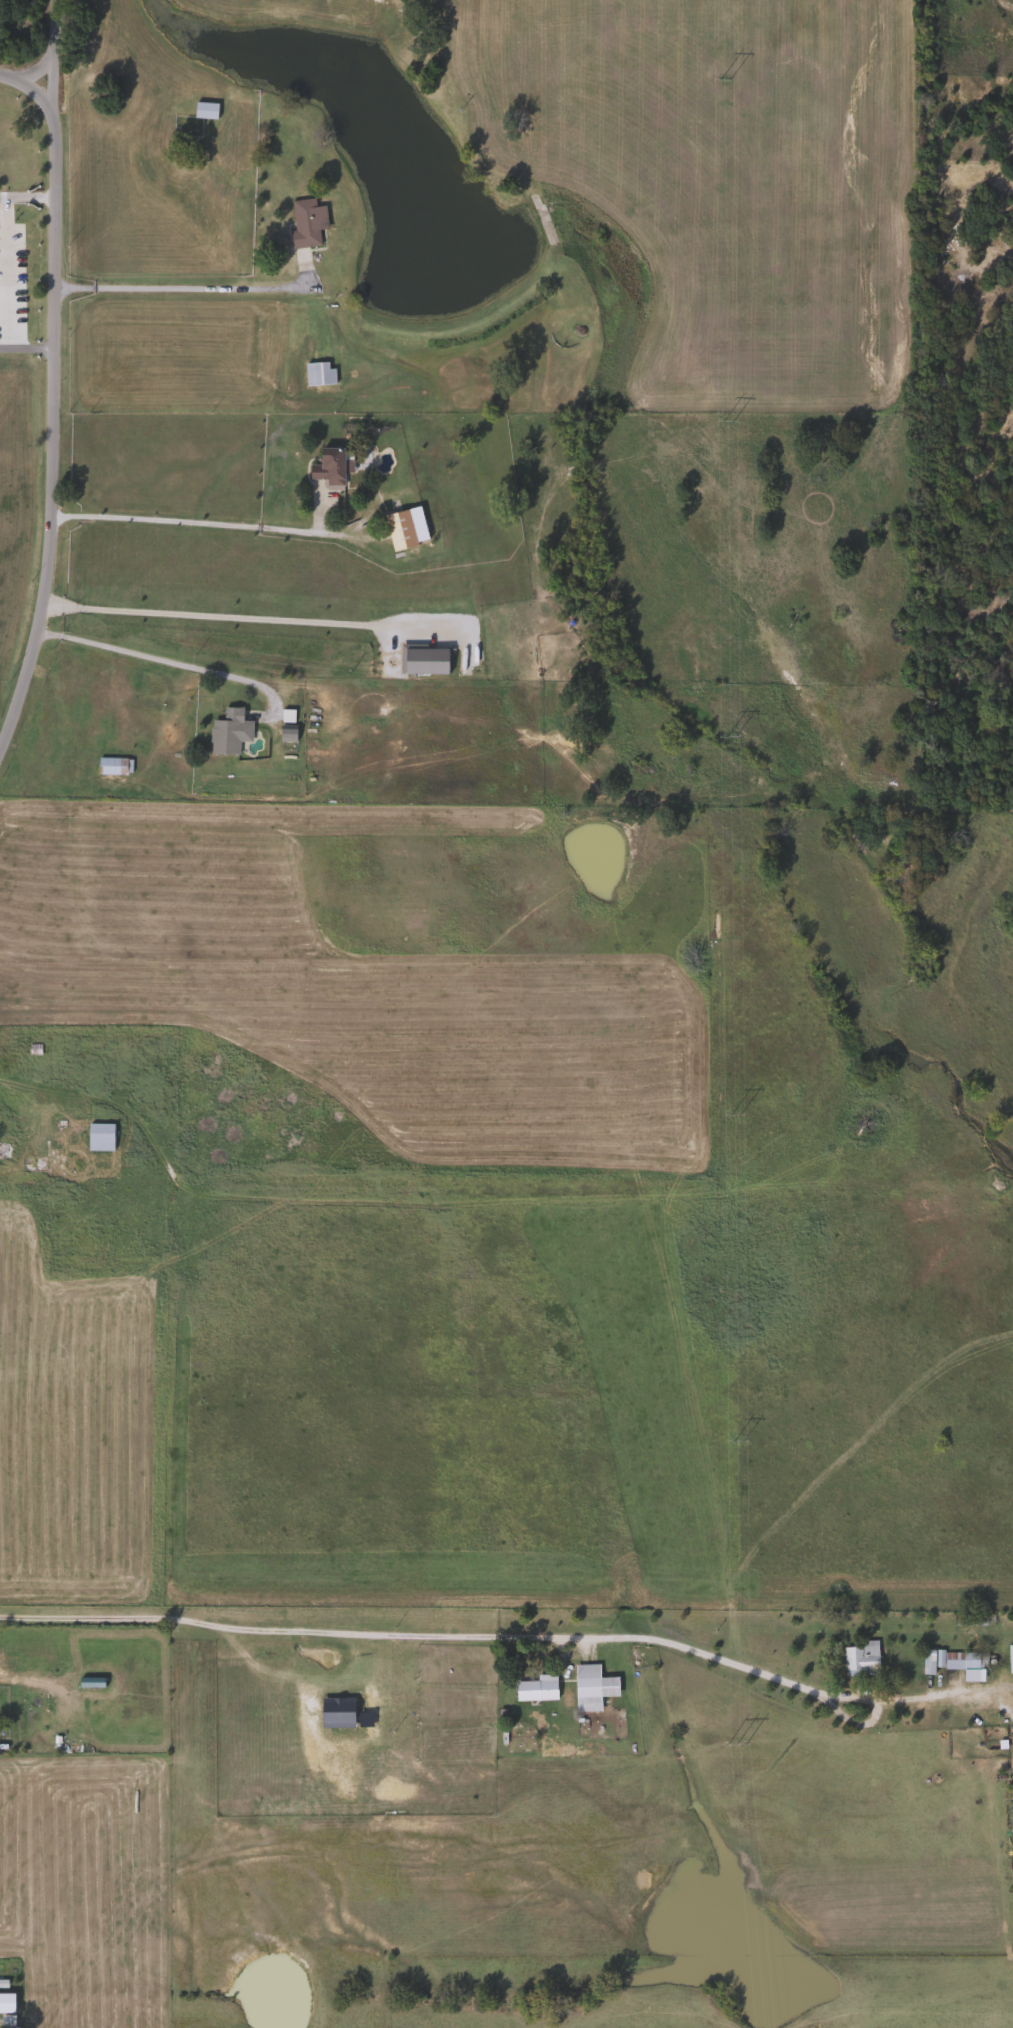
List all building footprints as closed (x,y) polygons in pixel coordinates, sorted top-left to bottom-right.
[(213,119),(191,117),(192,101),(215,103),(213,119)] [(323,205),(324,230),(317,231),(318,246),(288,248),(287,231),(292,231),(289,200),(312,199),(313,206),(323,205)] [(332,368),(332,385),(302,385),(302,362),(326,362),(326,368),(332,368)] [(323,486),(323,480),(307,480),(307,465),(317,465),(317,448),(342,448),(341,461),(351,461),(351,473),(342,473),(341,486),(323,486)] [(414,545),(390,551),(381,515),(406,509),(414,545)] [(207,754),(208,720),(220,720),(221,707),(240,708),(240,720),(249,721),(249,742),(237,741),(236,755),(207,754)] [(277,742),(277,726),(293,726),(293,742),(277,742)] [(128,759),(128,775),(95,774),(96,758),(128,759)] [(110,1124),(110,1151),(85,1151),(85,1124),(110,1124)] [(875,1641),(876,1675),(842,1676),(842,1647),(858,1646),(858,1641),(875,1641)] [(983,1652),(983,1669),(941,1669),(941,1652),(983,1652)] [(513,1681),(535,1681),(535,1675),(554,1675),(554,1701),(513,1701),(513,1681)] [(573,1678),(597,1678),(597,1698),(573,1698),(573,1678)] [(11,2012),(0,2012),(0,1993),(11,1993),(11,2012)]
